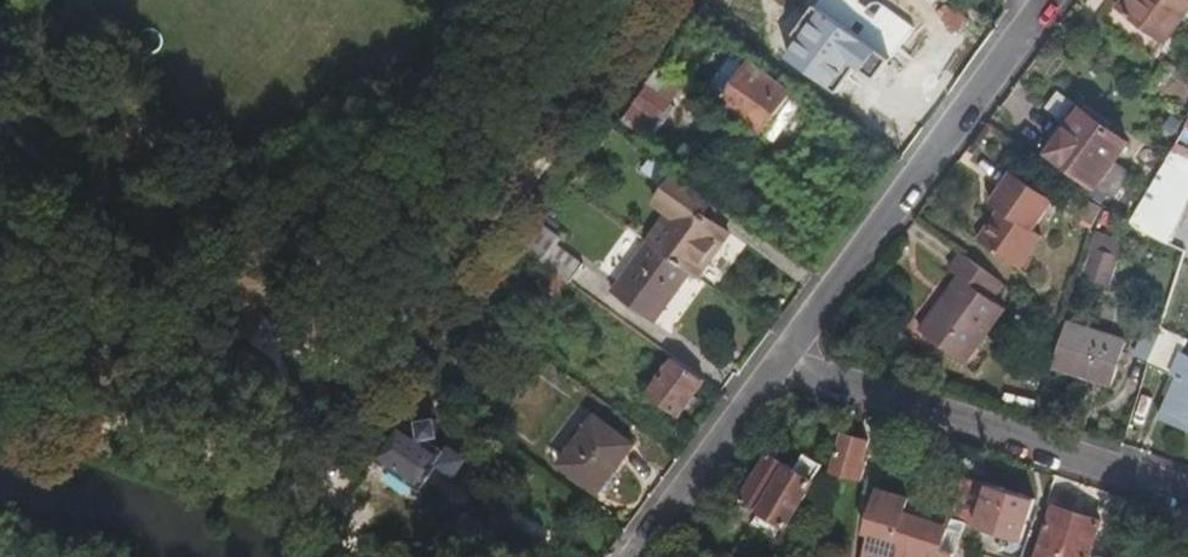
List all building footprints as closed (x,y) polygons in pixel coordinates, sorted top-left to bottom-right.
[(923,10),(909,0),(860,0),(842,25),(874,49),(887,59),(923,10)] [(1187,15),(1187,0),(1125,0),(1117,10),(1165,45),(1187,15)] [(842,92),(874,49),(842,25),(816,6),(785,49),(842,92)] [(735,81),(749,62),(734,53),(722,70),(735,81)] [(758,131),(788,92),(749,62),(735,81),(722,70),(719,69),(703,90),(758,131)] [(658,120),(685,85),(662,67),(634,102),(658,120)] [(660,121),(658,120),(635,104),(623,120),(647,138),(660,121)] [(1083,108),(1050,154),(1090,182),(1098,188),(1108,195),(1112,198),(1130,171),(1117,162),(1130,142),(1083,108)] [(1170,136),(1180,123),(1170,114),(1159,127),(1170,136)] [(1171,150),(1187,159),(1187,151),(1175,144),(1171,150)] [(1171,150),(1161,168),(1187,181),(1187,159),(1171,150)] [(1187,205),(1187,181),(1161,168),(1127,226),(1169,247),(1187,205)] [(728,235),(709,220),(720,206),(676,173),(663,190),(678,200),(646,241),(649,243),(692,275),(696,278),(728,235)] [(1039,240),(1030,234),(1051,205),(1011,176),(989,204),(999,212),(976,242),(1017,271),(1039,240)] [(1098,188),(1090,182),(1084,192),(1102,204),(1108,195),(1098,188)] [(1095,233),(1103,209),(1090,199),(1079,206),(1094,236),(1095,233)] [(1113,216),(1105,210),(1099,223),(1110,227),(1113,216)] [(582,263),(558,245),(562,238),(542,224),(524,249),(549,267),(570,282),(582,263)] [(1094,236),(1082,275),(1112,284),(1121,257),(1119,256),(1124,242),(1095,233),(1094,236)] [(692,275),(649,243),(613,291),(651,319),(675,287),(680,292),(692,275)] [(962,367),(1001,313),(988,303),(1001,285),(958,254),(945,272),(956,280),(917,333),(962,367)] [(570,282),(549,267),(538,282),(561,299),(572,283),(570,282)] [(1132,309),(1162,318),(1175,278),(1145,268),(1132,309)] [(1113,388),(1126,345),(1065,326),(1064,329),(1051,370),(1113,388)] [(1149,359),(1158,332),(1147,326),(1135,354),(1149,359)] [(1181,355),(1186,343),(1158,330),(1158,332),(1149,359),(1146,367),(1177,380),(1159,422),(1187,435),(1187,359),(1181,355)] [(681,416),(706,379),(674,356),(648,393),(681,416)] [(616,470),(634,445),(594,415),(557,465),(597,495),(602,489),(616,470)] [(404,418),(403,420),(378,455),(376,458),(423,492),(442,466),(456,477),(469,459),(451,446),(446,449),(404,418)] [(852,481),(864,443),(840,436),(827,474),(852,481)] [(757,514),(786,469),(784,466),(767,456),(737,501),(757,514)] [(781,529),(820,467),(802,456),(792,472),(786,469),(757,514),(781,529)] [(616,470),(602,489),(608,494),(622,475),(616,470)] [(973,483),(960,479),(947,516),(876,492),(860,537),(866,539),(861,556),(950,556),(960,526),(973,483)] [(1018,544),(1031,501),(973,483),(960,526),(1018,544)] [(1098,523),(1051,507),(1034,556),(1087,556),(1098,523)]
